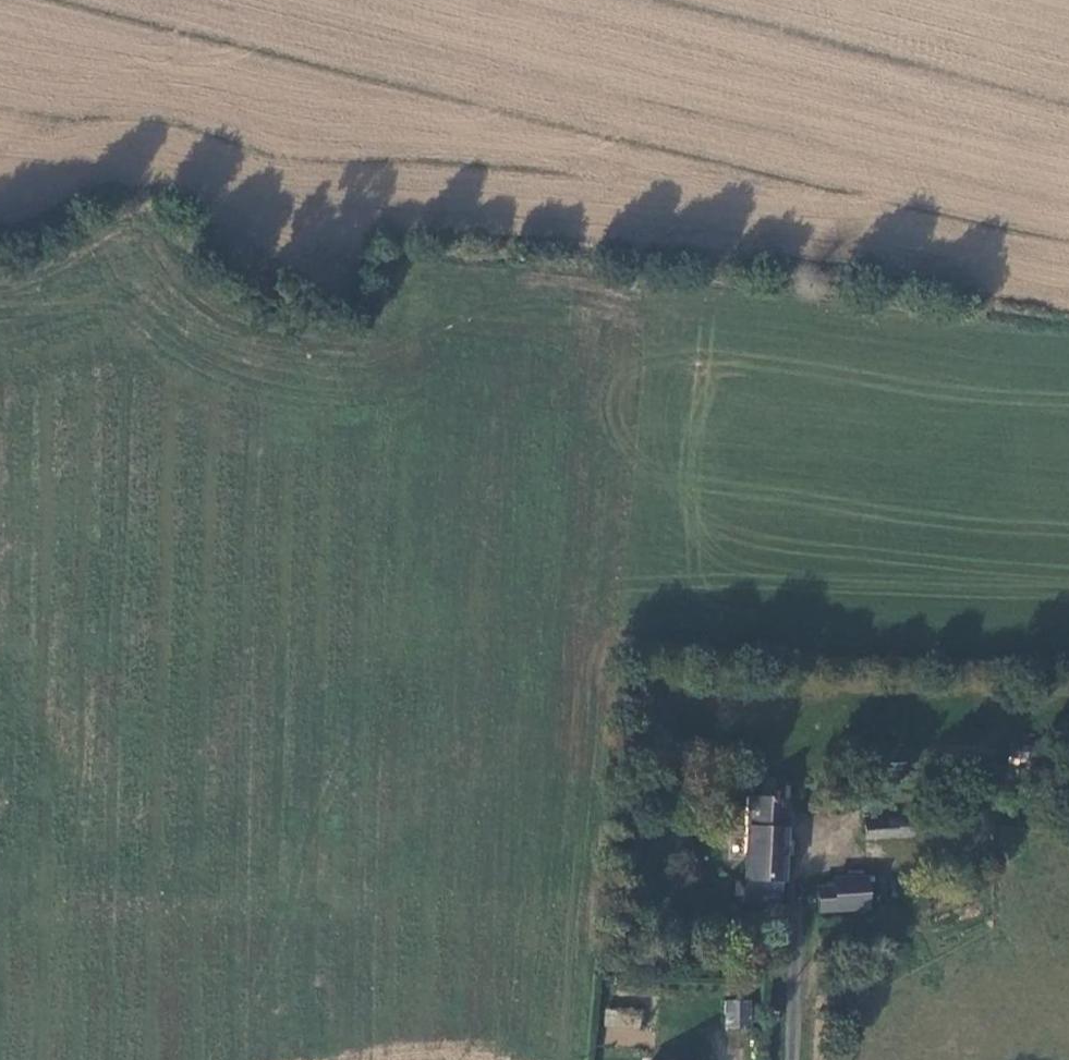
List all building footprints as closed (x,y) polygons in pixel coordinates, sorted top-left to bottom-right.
[(778,781),(763,780),(762,796),(777,797),(778,781)] [(787,881),(789,798),(777,797),(762,796),(749,795),(746,880),(748,880),(747,902),(783,903),(784,882),(787,881)] [(914,831),(914,814),(865,814),(866,831),(914,831)] [(870,876),(837,877),(838,902),(871,903),(870,876)] [(748,998),(725,996),(724,1021),(746,1022),(748,998)]
